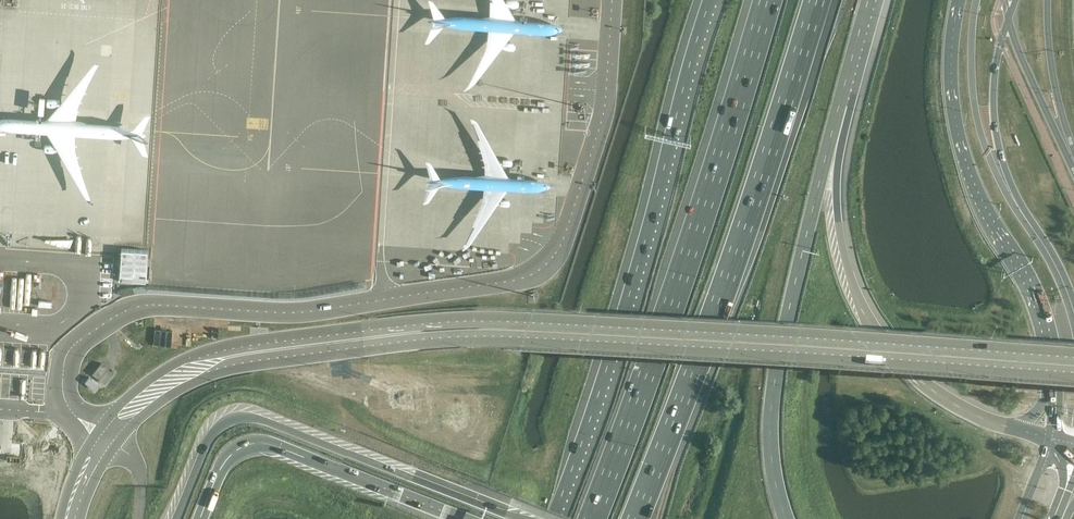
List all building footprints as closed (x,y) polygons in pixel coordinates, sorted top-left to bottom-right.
[(146,252),(120,250),(119,282),(145,283),(146,252)]
